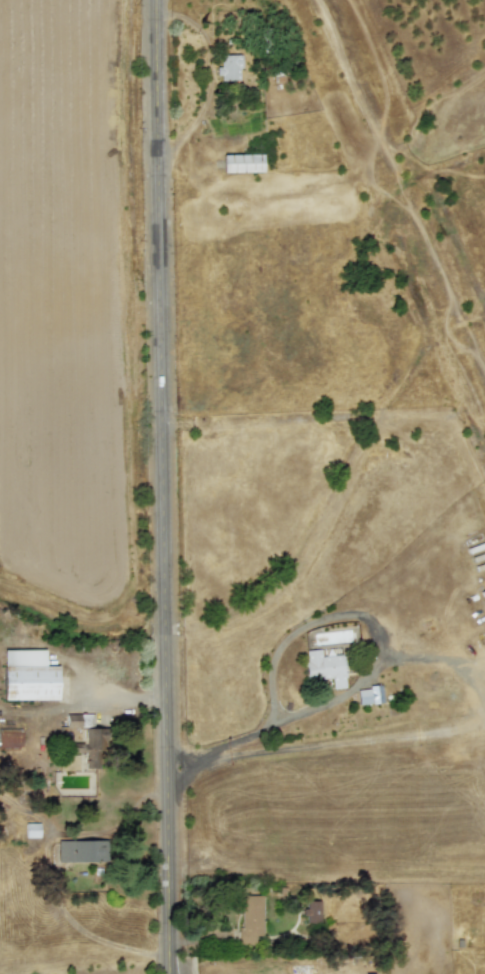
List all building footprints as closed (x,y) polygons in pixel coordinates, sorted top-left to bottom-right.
[(239,55),(220,55),(220,66),(217,66),(218,81),(240,80),(239,55)] [(222,172),(262,172),(262,154),(222,154),(222,172)] [(3,650),(3,700),(57,699),(57,665),(43,666),(43,649),(3,650)] [(345,687),(342,654),(320,656),(319,649),(303,651),(306,680),(330,678),(331,689),(345,687)] [(357,704),(381,703),(380,685),(367,686),(367,689),(356,690),(357,704)] [(21,729),(0,728),(0,748),(20,749),(21,729)] [(24,837),(39,837),(39,823),(24,824),(24,837)] [(106,839),(56,840),(57,862),(106,861),(106,839)] [(261,896),(239,896),(240,944),(254,944),(254,935),(262,935),(261,896)] [(319,901),(304,901),(303,923),(318,924),(319,901)]
